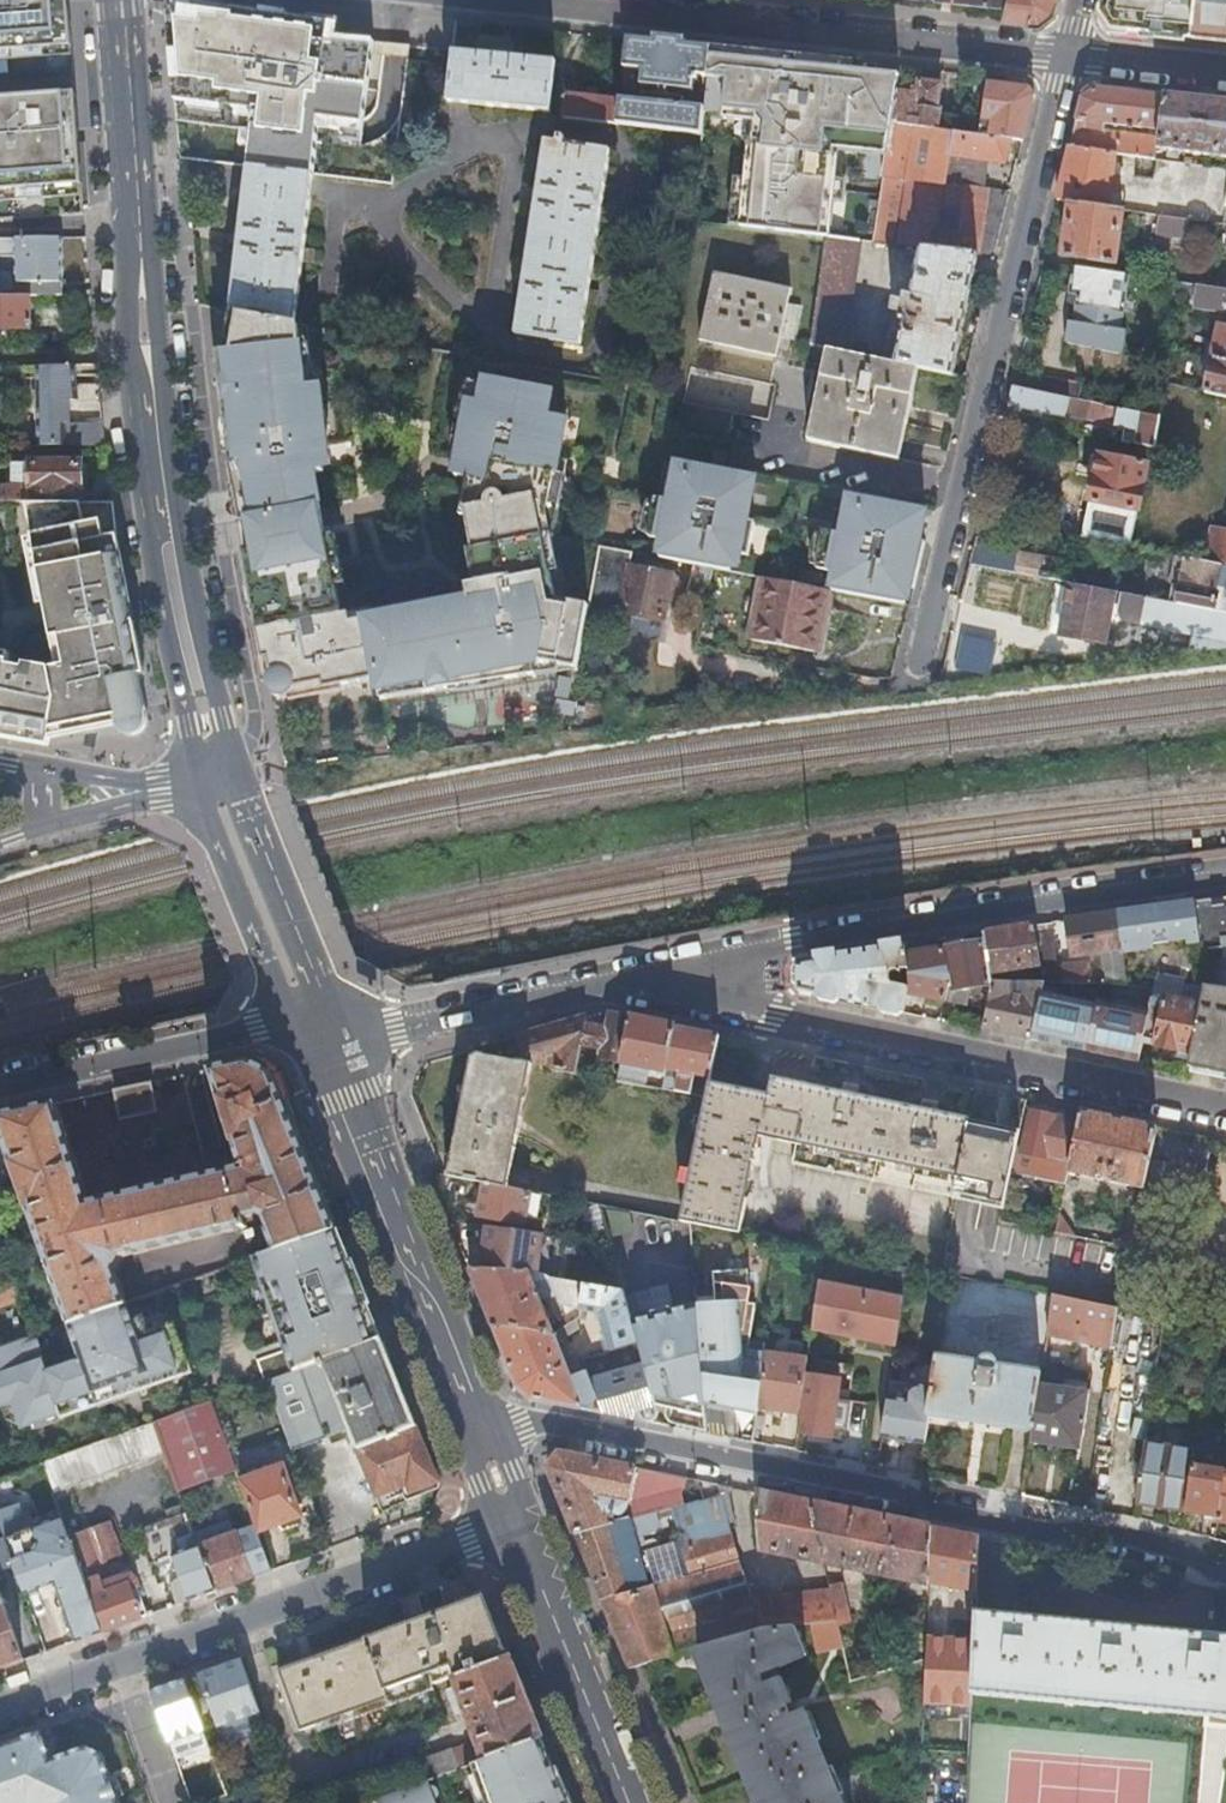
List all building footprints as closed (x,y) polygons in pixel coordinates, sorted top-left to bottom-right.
[(71,70),(66,0),(0,0),(0,77),(71,70)] [(1053,0),(1003,0),(1002,1),(998,16),(1037,20),(1050,9),(1053,0)] [(1106,31),(1149,34),(1194,38),(1197,0),(1096,0),(1093,12),(1106,31)] [(1194,38),(1225,41),(1225,0),(1197,0),(1194,38)] [(246,166),(311,174),(317,126),(363,130),(372,41),(326,36),(329,24),(187,5),(167,25),(172,77),(176,121),(250,130),(246,166)] [(381,11),(347,7),(345,26),(378,30),(381,11)] [(615,122),(700,132),(702,108),(702,107),(664,102),(666,88),(690,91),(691,81),(705,82),(709,46),(666,41),(625,37),(621,66),(640,68),(638,85),(658,87),(656,102),(618,97),(615,122)] [(445,99),(547,111),(550,89),(554,60),(509,55),(510,46),(489,44),(488,53),(451,49),(445,99)] [(709,46),(705,82),(702,107),(702,108),(723,110),(722,116),(754,120),(752,137),(747,137),(738,224),(824,235),(827,235),(836,153),(832,152),(834,137),(886,144),(889,121),(894,90),(896,74),(872,72),(850,70),(851,61),(780,53),(709,46)] [(619,83),(638,85),(640,68),(621,66),(619,83)] [(1021,79),(985,75),(975,133),(1008,138),(1020,139),(1031,92),(1021,79)] [(894,90),(889,121),(936,128),(939,106),(934,105),(936,87),(926,86),(914,84),(914,93),(894,90)] [(1105,206),(1112,151),(1153,157),(1154,147),(1160,93),(1095,87),(1080,97),(1068,144),(1055,200),(1068,201),(1105,206)] [(73,91),(0,98),(0,218),(83,212),(73,91)] [(563,116),(615,122),(618,97),(566,91),(565,94),(562,94),(562,97),(565,97),(563,116)] [(1160,93),(1154,147),(1165,149),(1165,155),(1176,156),(1177,150),(1225,156),(1225,100),(1160,93)] [(886,144),(871,241),(918,247),(974,254),(984,187),(942,182),(946,154),(989,159),(1001,160),(1008,138),(975,133),(951,130),(936,128),(889,121),(886,144)] [(597,302),(599,288),(588,287),(597,224),(608,225),(611,206),(600,204),(608,149),(564,143),(565,139),(563,139),(563,137),(557,136),(556,142),(543,139),(516,330),(580,338),(586,301),(597,302)] [(942,182),(984,187),(989,159),(946,154),(942,182)] [(240,225),(230,309),(294,320),(301,259),(311,261),(313,247),(302,246),(311,174),(246,166),(240,225)] [(974,254),(992,256),(1007,190),(984,187),(974,254)] [(1105,206),(1068,201),(1062,254),(1113,260),(1120,208),(1105,206)] [(1167,228),(1169,215),(1151,212),(1149,226),(1167,228)] [(0,236),(0,294),(30,294),(64,293),(64,280),(62,235),(0,236)] [(827,235),(824,235),(807,341),(822,344),(840,348),(858,239),(827,235)] [(917,364),(951,371),(974,254),(918,247),(908,292),(902,291),(898,318),(887,316),(878,356),(917,364)] [(1123,327),(1118,326),(1126,272),(1070,264),(1067,290),(1075,291),(1071,320),(1066,319),(1062,340),(1119,351),(1123,327)] [(791,286),(714,270),(700,337),(776,354),(781,333),(792,335),(800,304),(789,301),(791,286)] [(1225,324),(1225,287),(1211,285),(1200,283),(1195,307),(1220,312),(1218,322),(1225,324)] [(30,294),(0,294),(0,327),(31,326),(30,294)] [(294,320),(230,309),(225,354),(219,355),(231,464),(234,463),(239,486),(235,487),(242,522),(247,521),(322,508),(315,474),(324,472),(308,322),(294,320)] [(1225,359),(1225,324),(1218,322),(1211,356),(1225,359)] [(840,348),(822,344),(804,438),(895,457),(917,364),(878,356),(840,348)] [(1225,395),(1225,359),(1211,356),(1204,390),(1225,395)] [(73,362),(37,363),(36,443),(62,442),(62,419),(67,418),(66,397),(74,397),(73,362)] [(684,405),(760,412),(763,376),(688,369),(684,405)] [(1010,384),(1075,398),(1078,382),(1057,378),(1058,375),(1050,373),(1050,376),(1014,369),(1010,384)] [(556,672),(576,669),(577,662),(586,614),(588,605),(556,599),(544,536),(567,418),(548,414),(552,390),(487,377),(482,402),(470,400),(459,460),(471,462),(468,477),(460,515),(467,514),(474,549),(469,551),(478,598),(353,622),(351,613),(342,615),(327,536),(254,550),(243,552),(260,640),(264,660),(270,659),(273,674),(270,679),(269,685),(270,690),(273,694),(279,697),(285,697),(292,694),(296,689),(324,683),(325,689),(378,679),(382,700),(388,699),(556,672)] [(1135,442),(1153,446),(1158,415),(1075,398),(1010,384),(1006,403),(1063,415),(1065,409),(1138,425),(1135,442)] [(67,418),(62,419),(62,442),(104,441),(103,418),(67,418)] [(105,450),(79,450),(79,458),(30,459),(29,483),(10,483),(0,484),(0,498),(24,498),(80,498),(79,481),(86,481),(86,465),(108,464),(107,462),(105,450)] [(1136,508),(1145,462),(1097,452),(1088,498),(1136,508)] [(29,483),(30,459),(10,460),(10,483),(29,483)] [(471,462),(459,460),(456,476),(468,477),(471,462)] [(664,540),(661,555),(694,562),(711,565),(737,570),(743,571),(753,523),(747,522),(756,475),(679,460),(671,502),(656,499),(649,537),(664,540)] [(920,552),(922,543),(915,541),(922,507),(846,493),(838,534),(823,532),(816,569),(831,572),(828,587),(902,601),(905,584),(912,586),(914,577),(918,560),(918,558),(920,552)] [(0,650),(0,735),(45,744),(47,736),(117,723),(118,728),(124,733),(128,735),(133,735),(138,733),(142,730),(144,726),(145,721),(143,713),(140,710),(135,707),(130,676),(142,673),(137,645),(132,622),(127,623),(127,615),(126,610),(123,605),(129,604),(116,535),(112,498),(80,498),(24,498),(55,666),(49,667),(8,659),(9,652),(0,650)] [(322,508),(247,521),(254,550),(327,536),(322,508)] [(1225,562),(1225,528),(1210,525),(1205,558),(1221,561),(1225,562)] [(618,620),(620,607),(660,615),(667,586),(673,588),(676,573),(662,570),(663,563),(649,560),(648,568),(629,564),(631,550),(602,544),(599,544),(596,560),(589,595),(588,605),(586,614),(618,620)] [(990,548),(987,564),(1052,576),(1054,560),(990,548)] [(1178,593),(1186,554),(1176,552),(1168,592),(1178,593)] [(1221,561),(1205,558),(1186,554),(1178,593),(1168,592),(1167,598),(1212,607),(1221,561)] [(688,595),(705,598),(711,565),(694,562),(688,595)] [(987,564),(985,564),(978,596),(1014,603),(1021,571),(987,564)] [(815,650),(827,586),(825,586),(764,575),(762,574),(749,637),(815,650)] [(1117,589),(1161,597),(1163,586),(1119,578),(1117,589)] [(1225,646),(1225,610),(1212,607),(1167,598),(1161,597),(1117,589),(1068,580),(1057,632),(1102,641),(1111,601),(1117,602),(1116,605),(1120,616),(1138,620),(1139,623),(1148,624),(1191,632),(1187,650),(1187,651),(1225,646)] [(1156,653),(1187,650),(1191,632),(1148,624),(1143,651),(1156,653)] [(1004,676),(1009,646),(991,642),(985,673),(1004,676)] [(559,690),(556,672),(388,699),(391,716),(559,690)] [(1195,899),(1201,948),(1217,946),(1218,957),(1225,956),(1225,896),(1195,899)] [(1201,948),(1195,899),(1117,909),(1123,956),(1201,948)] [(1123,956),(1117,909),(1065,917),(1071,953),(1100,950),(1102,964),(1098,969),(1088,969),(1088,962),(1062,963),(1056,919),(1033,922),(1040,963),(1043,981),(1127,983),(1123,956)] [(1040,963),(1033,922),(983,931),(984,940),(990,971),(1040,963)] [(972,983),(992,979),(990,971),(984,940),(944,947),(949,978),(944,999),(967,1004),(972,983)] [(803,991),(902,1011),(906,992),(907,987),(893,984),(890,979),(890,975),(894,972),(908,970),(905,954),(904,944),(853,947),(806,950),(806,960),(803,991)] [(943,1006),(944,999),(949,978),(944,947),(905,954),(908,970),(909,977),(907,987),(906,992),(925,996),(924,1002),(943,1006)] [(1217,974),(1205,976),(1206,984),(1219,986),(1217,974)] [(982,1028),(1031,1038),(1041,991),(1043,981),(992,979),(982,1028)] [(1219,986),(1206,984),(1202,1002),(1192,1050),(1189,1065),(1225,1072),(1225,987),(1219,986)] [(1031,1038),(1087,1050),(1097,1002),(1041,991),(1031,1038)] [(1176,1047),(1192,1050),(1202,1002),(1165,996),(1165,999),(1151,997),(1148,1009),(1142,1041),(1176,1048),(1176,1047)] [(1087,1050),(1138,1060),(1142,1041),(1148,1009),(1098,999),(1097,1002),(1087,1050)] [(622,1062),(632,1014),(610,1010),(607,1027),(585,1023),(581,1044),(598,1048),(597,1054),(604,1056),(604,1059),(622,1062)] [(665,1076),(676,1024),(632,1014),(622,1062),(619,1079),(645,1084),(648,1067),(659,1069),(659,1075),(665,1076)] [(576,1071),(581,1044),(585,1023),(586,1017),(517,1037),(519,1047),(552,1054),(550,1066),(576,1071)] [(710,1078),(719,1033),(676,1024),(665,1076),(663,1088),(691,1093),(695,1076),(710,1078)] [(448,1174),(486,1181),(507,1185),(532,1063),(478,1052),(471,1058),(448,1174)] [(293,1124),(274,1077),(258,1068),(246,1062),(208,1071),(241,1168),(89,1202),(55,1103),(0,1116),(0,1187),(17,1181),(67,1324),(124,1304),(113,1270),(120,1256),(244,1229),(248,1221),(262,1218),(266,1229),(265,1230),(272,1251),(335,1228),(320,1190),(331,1186),(316,1150),(304,1120),(293,1124)] [(791,1160),(953,1194),(967,1123),(968,1117),(938,1111),(922,1107),(858,1094),(844,1091),(773,1076),(769,1093),(709,1081),(706,1096),(681,1220),(739,1231),(753,1164),(761,1165),(761,1147),(757,1146),(760,1134),(795,1141),(791,1160)] [(844,1091),(858,1094),(861,1085),(846,1081),(844,1091)] [(150,1083),(113,1091),(119,1120),(156,1113),(150,1083)] [(922,1107),(938,1111),(939,1102),(924,1099),(922,1107)] [(1065,1155),(1073,1118),(1030,1109),(1022,1147),(1016,1145),(1010,1171),(1066,1183),(1068,1171),(1071,1156),(1065,1155)] [(1144,1187),(1157,1125),(1081,1109),(1071,1156),(1068,1171),(1102,1178),(1105,1165),(1112,1166),(1110,1180),(1144,1187)] [(952,1197),(1003,1207),(1010,1171),(1016,1145),(1018,1134),(967,1123),(953,1194),(952,1197)] [(1174,1164),(1178,1164),(1185,1131),(1157,1125),(1144,1187),(1143,1194),(1154,1196),(1166,1198),(1174,1164)] [(1205,1170),(1212,1137),(1185,1131),(1178,1164),(1205,1170)] [(1102,1178),(1110,1180),(1112,1166),(1105,1165),(1102,1178)] [(544,1226),(549,1194),(507,1185),(486,1181),(480,1214),(544,1226)] [(1150,1213),(1154,1196),(1143,1194),(1139,1211),(1150,1213)] [(1056,1231),(1074,1235),(1059,1212),(1056,1231)] [(536,1271),(542,1233),(529,1231),(486,1224),(479,1266),(529,1269),(536,1271)] [(1132,1246),(1136,1226),(1112,1242),(1132,1246)] [(272,1251),(253,1257),(294,1370),(379,1338),(378,1336),(376,1337),(370,1339),(364,1323),(369,1321),(340,1248),(339,1249),(333,1231),(336,1230),(335,1228),(272,1251)] [(16,1285),(3,1248),(0,1249),(0,1291),(16,1285)] [(944,1272),(950,1273),(954,1252),(948,1251),(944,1272)] [(907,1277),(909,1265),(893,1262),(890,1274),(907,1277)] [(580,1304),(584,1281),(551,1275),(536,1271),(529,1269),(479,1266),(467,1266),(491,1326),(552,1330),(552,1329),(539,1297),(555,1295),(557,1300),(580,1304)] [(715,1301),(697,1303),(701,1346),(719,1348),(716,1304),(754,1310),(756,1303),(749,1301),(751,1285),(749,1285),(748,1268),(713,1271),(715,1301)] [(1047,1332),(1053,1294),(950,1273),(930,1401),(928,1412),(1032,1429),(1042,1361),(1047,1332)] [(207,1276),(196,1280),(203,1297),(214,1293),(207,1276)] [(639,1341),(625,1293),(624,1289),(584,1281),(580,1304),(579,1307),(598,1310),(608,1350),(639,1341)] [(701,1346),(697,1303),(677,1307),(670,1282),(625,1293),(639,1341),(645,1363),(658,1410),(707,1419),(705,1401),(705,1395),(701,1346)] [(813,1327),(896,1344),(903,1298),(819,1282),(813,1327)] [(1112,1345),(1117,1306),(1053,1294),(1047,1332),(1112,1345)] [(0,1349),(0,1406),(1,1408),(5,1422),(21,1429),(37,1424),(35,1420),(58,1411),(62,1420),(98,1406),(94,1394),(131,1380),(136,1393),(180,1377),(162,1328),(137,1338),(124,1304),(67,1324),(79,1359),(46,1371),(34,1336),(0,1349)] [(754,1310),(716,1304),(719,1348),(701,1346),(705,1395),(736,1393),(734,1406),(758,1411),(758,1406),(766,1351),(749,1348),(754,1310)] [(577,1327),(577,1314),(559,1325),(564,1335),(577,1327)] [(370,1339),(376,1337),(369,1321),(364,1323),(370,1339)] [(531,1398),(603,1411),(590,1378),(586,1369),(570,1375),(552,1330),(491,1326),(499,1346),(516,1386),(531,1398)] [(802,1341),(768,1336),(766,1351),(758,1406),(784,1410),(801,1412),(807,1373),(809,1358),(800,1356),(801,1348),(802,1341)] [(294,1370),(266,1380),(291,1449),(350,1428),(358,1446),(355,1447),(383,1516),(394,1512),(388,1499),(436,1479),(413,1423),(379,1338),(294,1370)] [(810,1349),(801,1348),(800,1356),(809,1358),(810,1349)] [(1051,1362),(1042,1361),(1032,1429),(1030,1441),(1081,1449),(1090,1390),(1048,1383),(1051,1362)] [(658,1410),(645,1363),(590,1378),(603,1411),(646,1420),(647,1420),(648,1420),(649,1420),(650,1420),(651,1420),(651,1419),(652,1419),(653,1419),(653,1418),(654,1418),(655,1417),(656,1416),(656,1415),(657,1415),(657,1414),(658,1413),(658,1412),(658,1411),(658,1410)] [(840,1378),(807,1373),(801,1412),(800,1419),(799,1430),(807,1432),(832,1435),(840,1378)] [(98,1406),(136,1393),(131,1380),(94,1394),(98,1406)] [(705,1395),(705,1401),(734,1406),(736,1393),(705,1395)] [(928,1412),(930,1401),(888,1394),(882,1434),(923,1441),(928,1412)] [(209,1401),(153,1421),(164,1452),(177,1489),(233,1469),(209,1401)] [(784,1410),(758,1406),(758,1411),(758,1413),(783,1416),(784,1410)] [(35,1420),(37,1424),(38,1428),(62,1420),(58,1411),(35,1420)] [(153,1421),(39,1462),(51,1494),(164,1452),(153,1421)] [(799,1430),(797,1438),(806,1439),(807,1432),(799,1430)] [(1134,1499),(1184,1507),(1191,1465),(1194,1449),(1143,1441),(1134,1499)] [(685,1487),(687,1476),(560,1452),(554,1459),(548,1466),(574,1532),(609,1522),(606,1512),(620,1516),(626,1513),(629,1508),(630,1517),(630,1518),(688,1502),(685,1487)] [(280,1465),(238,1481),(256,1530),(298,1515),(280,1465)] [(1217,1513),(1224,1471),(1191,1465),(1184,1507),(1217,1513)] [(1224,1471),(1217,1513),(1216,1519),(1225,1520),(1225,1471),(1224,1471)] [(824,1561),(811,1501),(757,1490),(759,1548),(823,1561),(824,1561)] [(728,1518),(722,1496),(701,1502),(707,1524),(728,1518)] [(929,1581),(932,1525),(811,1501),(824,1561),(869,1570),(870,1565),(882,1567),(881,1573),(929,1581)] [(707,1524),(701,1502),(686,1506),(690,1524),(677,1527),(681,1542),(656,1548),(655,1543),(638,1546),(630,1518),(630,1517),(609,1522),(574,1532),(602,1600),(741,1560),(728,1518),(707,1524)] [(171,1585),(178,1604),(214,1591),(197,1544),(180,1550),(176,1539),(193,1533),(183,1505),(166,1511),(168,1518),(136,1530),(148,1563),(167,1557),(171,1569),(178,1566),(181,1577),(176,1579),(171,1585)] [(67,1538),(58,1514),(36,1522),(45,1548),(67,1540),(67,1538)] [(197,1544),(214,1591),(251,1578),(230,1520),(193,1533),(197,1544)] [(45,1548),(36,1522),(2,1534),(3,1535),(5,1540),(13,1563),(24,1593),(24,1594),(54,1583),(75,1641),(101,1632),(68,1540),(67,1540),(45,1548)] [(106,1523),(67,1538),(67,1540),(68,1540),(101,1632),(145,1616),(133,1583),(132,1581),(131,1580),(130,1579),(129,1579),(128,1578),(126,1578),(125,1578),(123,1578),(100,1586),(97,1580),(107,1576),(102,1561),(118,1556),(106,1523)] [(976,1589),(978,1534),(932,1525),(929,1581),(976,1589)] [(180,1550),(197,1544),(193,1533),(176,1539),(180,1550)] [(3,1567),(11,1564),(14,1574),(16,1573),(23,1593),(24,1593),(13,1563),(5,1540),(0,1542),(0,1568),(3,1567)] [(761,1627),(752,1597),(741,1560),(602,1600),(616,1634),(628,1664),(698,1645),(761,1628),(761,1627)] [(836,1619),(837,1626),(850,1624),(841,1582),(828,1585),(829,1590),(836,1619)] [(793,1623),(836,1619),(829,1590),(752,1597),(761,1627),(793,1623)] [(452,1602),(454,1609),(274,1673),(295,1732),(454,1676),(458,1686),(448,1689),(457,1715),(467,1711),(483,1754),(472,1757),(467,1744),(417,1762),(424,1782),(434,1778),(465,1767),(543,1739),(522,1689),(509,1656),(501,1659),(480,1600),(478,1593),(452,1602)] [(21,1660),(23,1660),(2,1604),(0,1605),(0,1668),(21,1660)] [(975,1609),(974,1638),(971,1693),(1225,1713),(1225,1629),(975,1609)] [(803,1710),(788,1716),(784,1705),(792,1702),(781,1676),(774,1678),(770,1669),(805,1655),(793,1623),(761,1627),(761,1628),(698,1645),(763,1802),(841,1802),(803,1710)] [(974,1638),(927,1636),(924,1701),(971,1704),(971,1693),(974,1638)] [(519,1653),(509,1656),(522,1689),(532,1685),(519,1653)] [(239,1658),(198,1673),(218,1728),(259,1713),(239,1658)] [(150,1690),(165,1731),(197,1718),(183,1678),(150,1690)] [(0,1745),(0,1802),(118,1802),(100,1751),(85,1744),(51,1756),(41,1731),(0,1745)] [(543,1739),(465,1767),(469,1766),(474,1780),(481,1785),(551,1759),(543,1739)] [(551,1759),(481,1785),(486,1788),(488,1794),(484,1795),(487,1802),(568,1802),(551,1759)] [(465,1767),(472,1788),(481,1785),(474,1780),(469,1766),(465,1767)] [(376,1799),(377,1802),(430,1802),(436,1801),(435,1800),(436,1800),(436,1799),(437,1799),(437,1798),(438,1797),(438,1796),(439,1796),(439,1795),(439,1794),(439,1793),(439,1792),(439,1791),(439,1790),(438,1790),(438,1789),(437,1788),(436,1788),(436,1787),(435,1787),(435,1786),(434,1786),(433,1786),(432,1786),(431,1786),(430,1786),(429,1781),(434,1779),(434,1778),(424,1782),(376,1799)] [(472,1788),(478,1802),(487,1802),(484,1795),(488,1794),(486,1788),(481,1785),(472,1788)]
